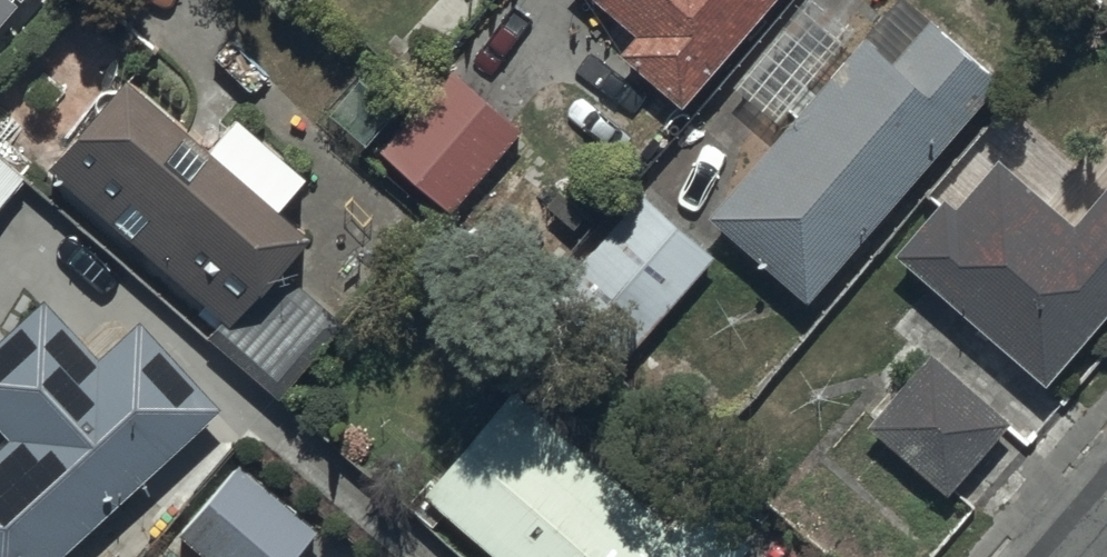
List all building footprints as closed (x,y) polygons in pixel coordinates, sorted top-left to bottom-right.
[(9,0),(0,0),(0,10),(9,0)] [(631,21),(618,37),(683,92),(761,0),(606,0),(631,21)] [(705,199),(805,284),(998,56),(931,0),(927,0),(923,5),(917,0),(889,0),(868,26),(861,20),(705,199)] [(209,118),(121,42),(38,143),(61,163),(43,184),(274,386),(340,309),(266,245),(307,198),(283,177),(303,155),(231,92),(209,118)] [(447,55),(376,137),(447,198),(518,117),(447,55)] [(891,234),(1041,368),(1106,295),(1106,164),(1070,205),(997,139),(953,188),(941,178),(891,234)] [(22,178),(0,160),(0,204),(22,178)] [(716,243),(635,180),(570,264),(651,327),(716,243)] [(215,388),(133,303),(97,338),(42,282),(0,323),(0,408),(9,417),(0,425),(0,556),(41,556),(215,388)] [(417,474),(514,556),(725,556),(755,521),(536,335),(417,474)] [(927,338),(865,413),(946,483),(1010,410),(927,338)] [(175,530),(207,556),(289,556),(314,530),(237,461),(175,530)]
